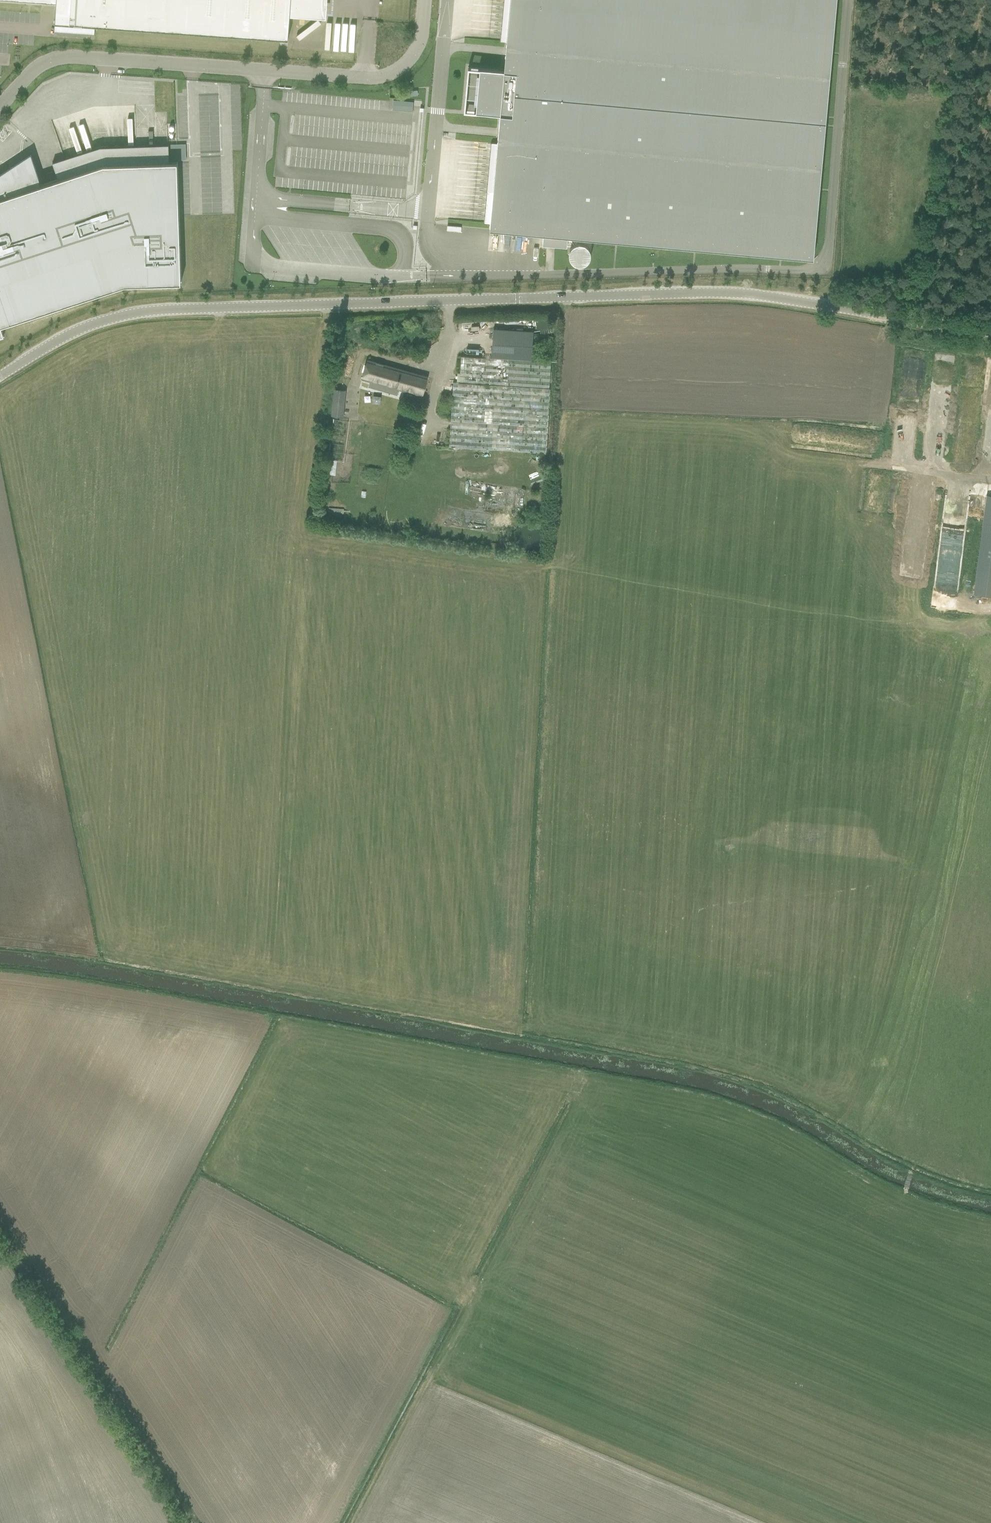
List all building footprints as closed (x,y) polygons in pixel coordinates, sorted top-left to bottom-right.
[(57,3),(55,22),(288,39),(291,0),(19,0),(57,3)] [(464,111),(500,114),(490,229),(543,234),(542,246),(567,248),(568,236),(813,258),(836,0),(510,0),(504,70),(468,67),(464,111)] [(328,49),(358,50),(359,23),(329,22),(328,49)] [(412,102),(392,100),(391,111),(411,112),(412,102)] [(42,185),(31,153),(0,174),(0,326),(125,284),(181,282),(177,162),(170,162),(169,144),(100,146),(53,162),(58,179),(42,185)] [(545,452),(551,362),(532,360),(534,331),(493,329),(491,358),(461,355),(460,375),(454,374),(449,446),(545,452)] [(367,360),(362,379),(422,396),(428,377),(367,360)] [(334,406),(343,407),(345,391),(335,390),(332,415),(333,415),(333,414),(334,406)] [(979,554),(990,556),(990,495),(987,494),(979,554)]
